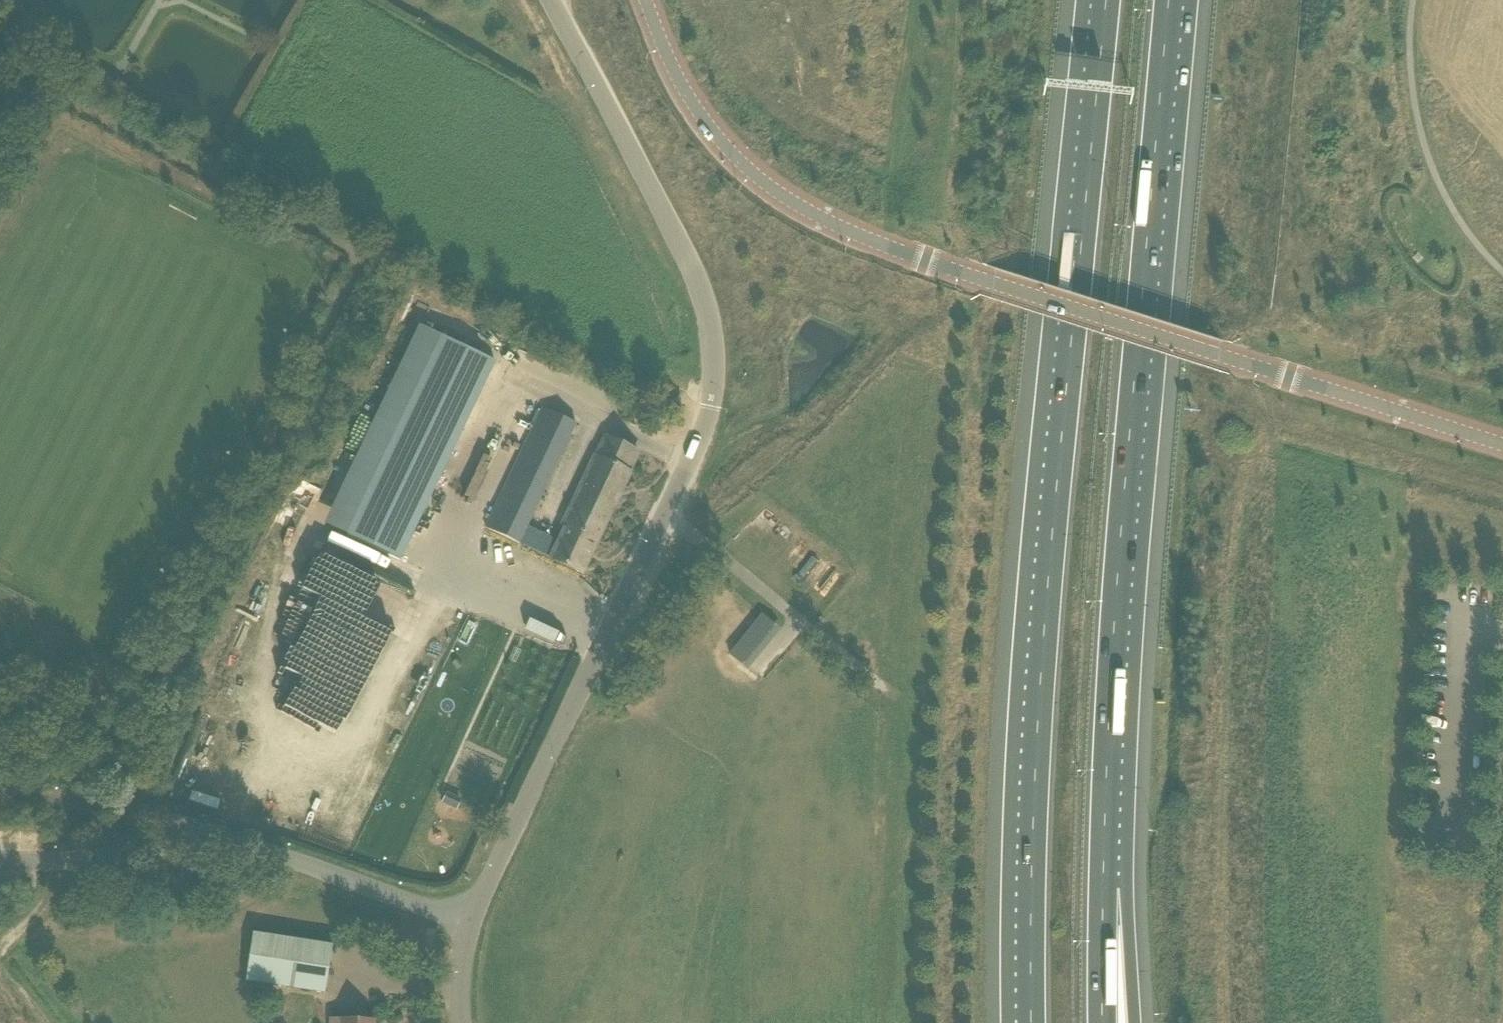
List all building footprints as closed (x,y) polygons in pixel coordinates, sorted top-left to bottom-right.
[(443,337),(348,536),(401,561),(495,362),(443,337)] [(529,437),(562,453),(576,423),(543,408),(529,437)] [(576,497),(611,513),(630,473),(629,472),(638,452),(606,437),(596,457),(595,456),(576,497)] [(582,573),(611,513),(576,497),(563,525),(566,527),(559,541),(527,526),(542,496),(509,481),(486,528),(519,543),(552,558),(551,559),(582,573)] [(761,613),(729,655),(749,670),(781,628),(761,613)] [(325,993),(333,945),(253,933),(246,981),(325,993)]
